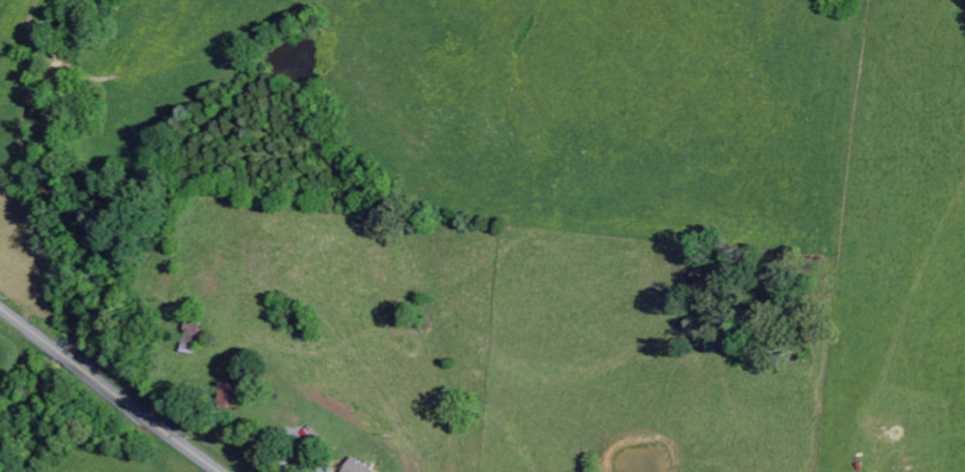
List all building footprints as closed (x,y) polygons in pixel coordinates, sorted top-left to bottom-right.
[(230,408),(247,408),(248,385),(230,385),(230,408)] [(357,459),(350,471),(381,471),(357,459)]
